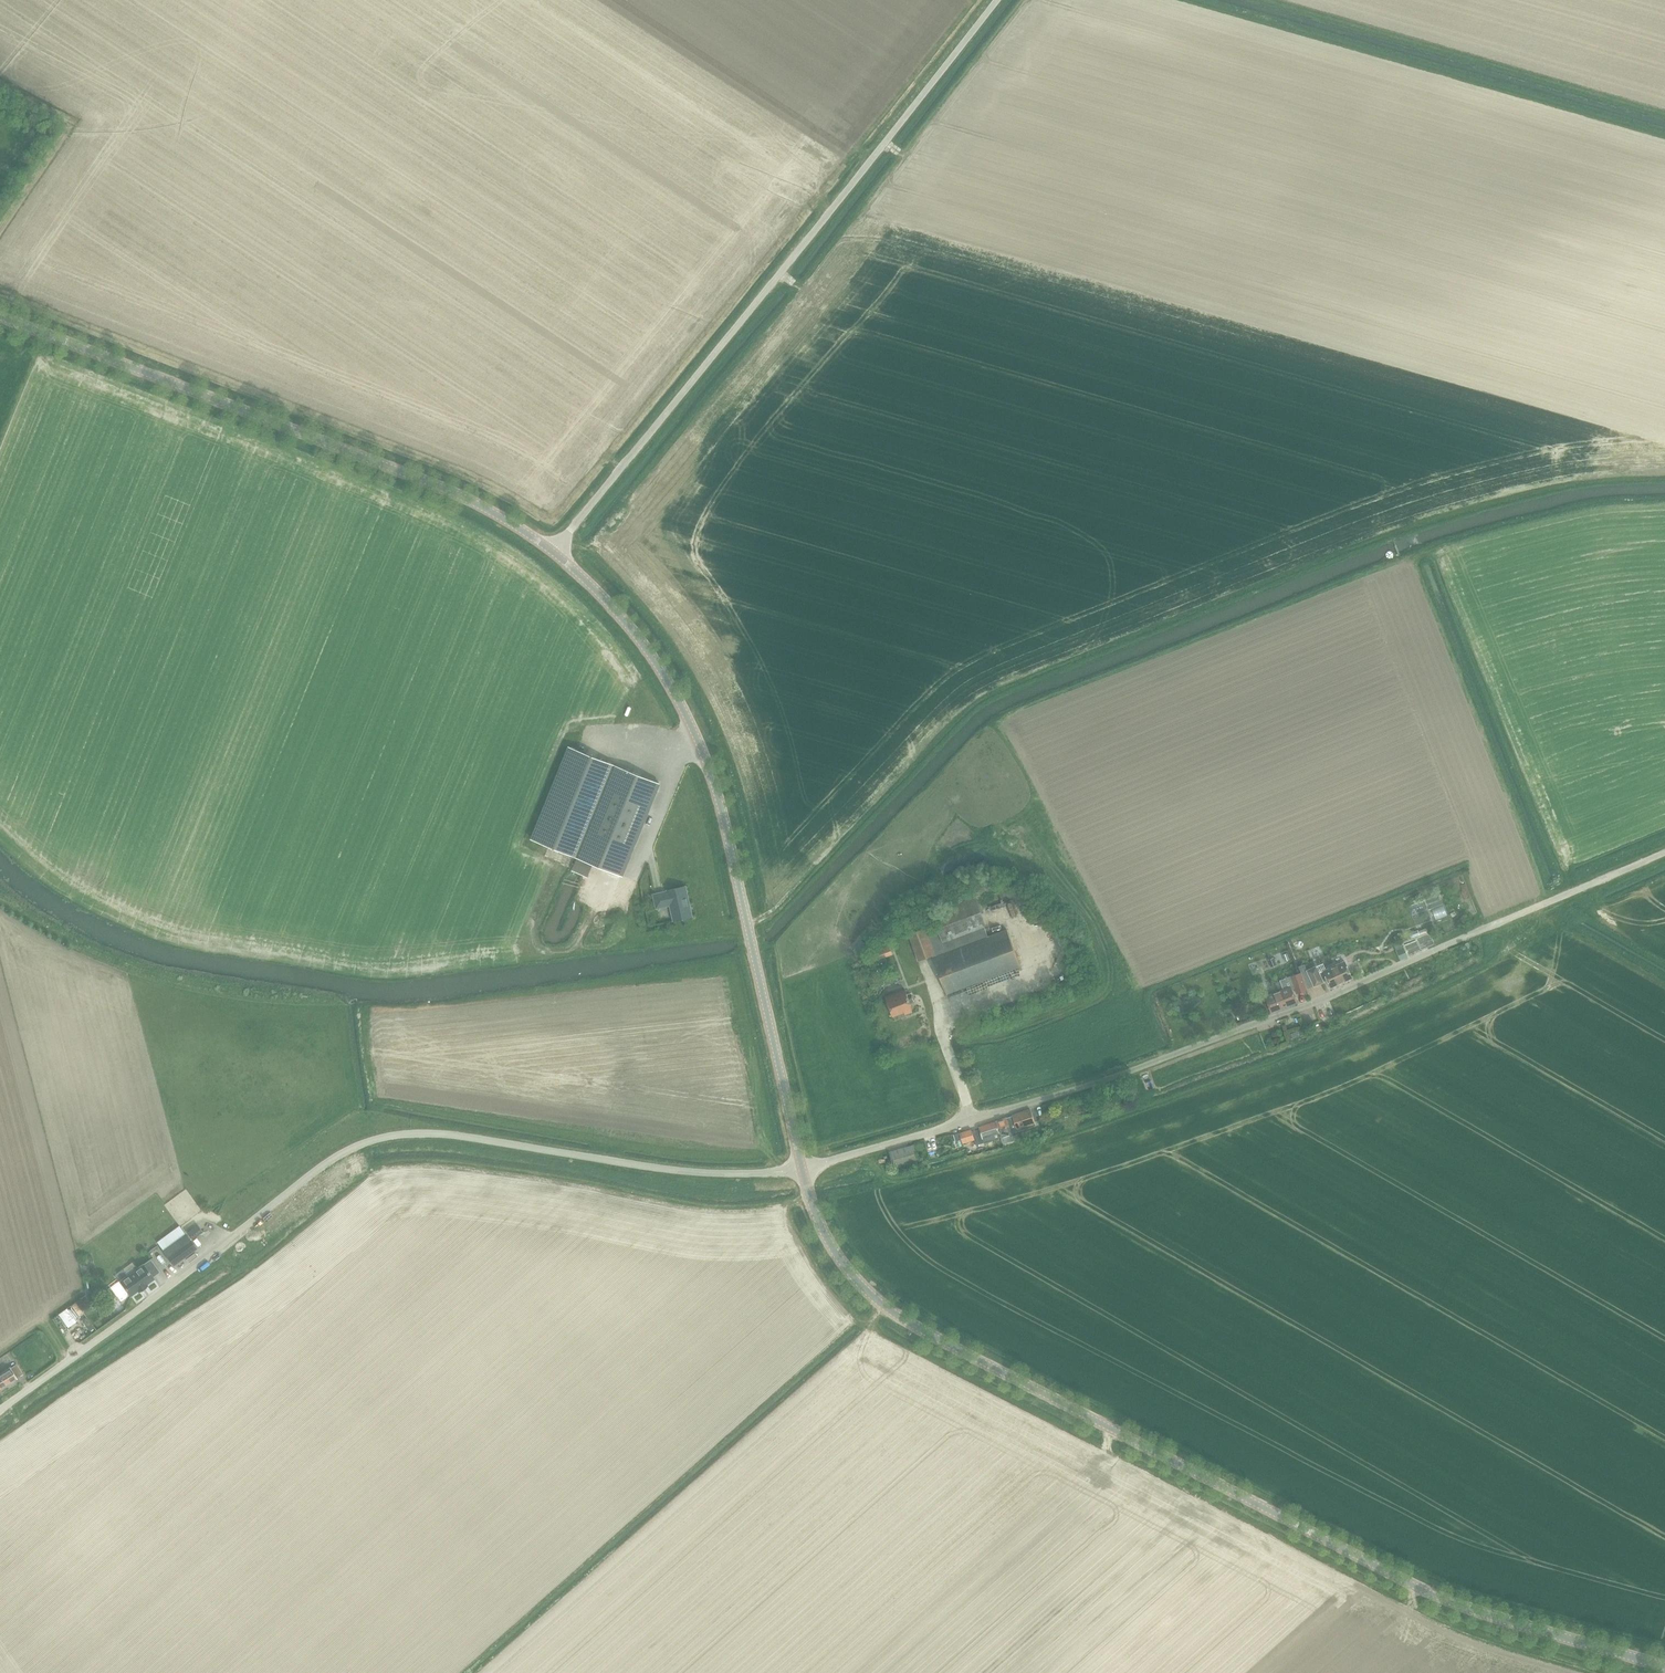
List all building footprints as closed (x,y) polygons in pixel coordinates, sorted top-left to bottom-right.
[(991,393),(1003,379),(998,375),(986,390),(991,393)] [(588,876),(593,864),(621,875),(659,782),(568,745),(530,838),(577,858),(572,870),(588,876)] [(826,827),(824,832),(836,837),(838,832),(826,827)] [(692,916),(685,886),(667,890),(667,891),(653,894),(656,908),(670,905),(674,920),(692,916)] [(1027,894),(1017,898),(1023,909),(1032,904),(1027,894)] [(1020,966),(1016,955),(1007,929),(988,936),(973,897),(931,913),(934,922),(907,933),(914,950),(918,961),(932,956),(946,994),(1020,966)] [(1417,930),(1409,933),(1411,938),(1420,936),(1418,931),(1417,930)] [(1309,937),(1300,939),(1303,955),(1313,953),(1309,937)] [(1469,956),(1483,950),(1479,940),(1465,946),(1469,956)] [(1273,957),(1268,959),(1270,967),(1276,965),(1273,957)] [(1423,968),(1436,964),(1434,958),(1421,962),(1423,968)] [(1316,966),(1307,970),(1314,986),(1323,982),(1323,981),(1327,979),(1331,987),(1337,984),(1337,983),(1343,981),(1352,977),(1344,961),(1323,971),(1319,973),(1316,966)] [(1265,997),(1267,1001),(1271,1011),(1296,1002),(1291,989),(1294,988),(1296,993),(1307,989),(1300,973),(1290,976),(1280,980),(1283,990),(1265,997)] [(914,1002),(912,996),(911,993),(907,994),(906,991),(885,998),(892,1015),(904,1011),(905,1013),(912,1010),(911,1008),(912,1008),(911,1004),(914,1002)] [(1299,1036),(1297,1031),(1291,1033),(1290,1031),(1286,1032),(1288,1040),(1299,1036)] [(1007,1117),(996,1121),(1001,1137),(1003,1143),(1014,1140),(1009,1125),(1015,1123),(1017,1127),(1034,1122),(1030,1110),(1013,1115),(1013,1116),(1007,1118),(1007,1117)] [(976,1145),(1001,1137),(996,1121),(978,1127),(979,1129),(972,1131),(971,1129),(959,1133),(963,1145),(964,1145),(963,1143),(974,1139),(976,1145)] [(935,1140),(925,1143),(929,1158),(935,1156),(934,1151),(937,1151),(935,1140)] [(889,1151),(894,1168),(919,1161),(914,1144),(889,1151)] [(196,1248),(185,1234),(163,1250),(173,1264),(196,1248)] [(159,1271),(150,1259),(144,1264),(143,1263),(137,1268),(135,1266),(126,1272),(128,1275),(119,1281),(130,1296),(138,1290),(139,1292),(148,1285),(147,1284),(154,1278),(153,1276),(159,1271)] [(78,1301),(69,1308),(79,1322),(88,1316),(78,1301)] [(17,1378),(10,1367),(0,1373),(0,1388),(17,1378)]
